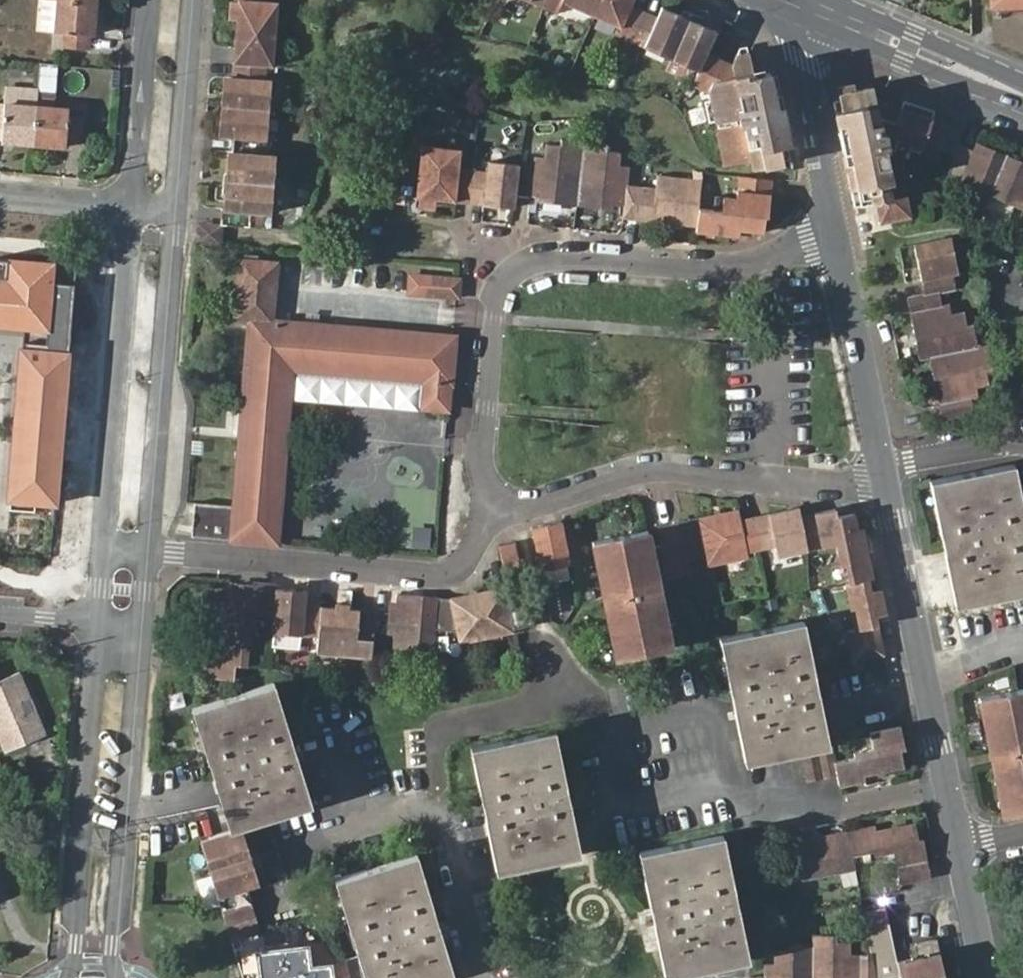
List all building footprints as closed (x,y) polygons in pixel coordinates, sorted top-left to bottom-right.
[(95,2),(71,0),(40,0),(38,29),(64,32),(62,48),(87,50),(88,34),(92,35),(95,2)] [(235,16),(232,62),(231,75),(228,74),(222,135),(233,136),(226,208),(221,208),(220,223),(221,223),(262,227),(263,213),(272,214),(276,154),(266,153),(272,80),(265,80),(267,65),(273,66),(279,1),(267,0),(237,0),(235,16)] [(235,16),(237,0),(229,0),(228,15),(235,16)] [(725,22),(713,17),(711,19),(709,27),(665,8),(661,19),(633,7),(636,0),(524,0),(544,9),(558,15),(564,3),(621,29),(618,37),(698,73),(693,86),(708,92),(710,101),(704,103),(708,124),(715,124),(724,168),(750,164),(753,171),(784,165),(781,150),(791,148),(783,107),(774,110),(770,91),(773,90),(769,74),(765,75),(761,58),(750,60),(749,55),(748,53),(737,56),(734,66),(707,54),(717,32),(720,34),(725,22)] [(36,106),(34,142),(65,146),(66,143),(81,144),(83,117),(68,115),(68,108),(53,107),(57,65),(40,63),(36,106)] [(4,99),(37,101),(37,87),(5,85),(4,99)] [(836,112),(855,209),(878,205),(882,225),(912,219),(908,197),(900,198),(896,178),(892,179),(886,150),(895,148),(897,140),(925,148),(922,155),(941,160),(945,153),(956,156),(959,147),(964,132),(951,129),(953,122),(935,117),(936,111),(904,101),(902,108),(899,117),(890,114),(892,105),(877,101),(874,88),(857,91),(856,86),(855,86),(839,89),(843,111),(836,112)] [(783,107),(779,89),(773,90),(770,91),(774,110),(783,107)] [(34,142),(36,106),(3,103),(2,110),(0,110),(0,140),(34,142)] [(902,108),(892,105),(890,114),(899,117),(902,108)] [(422,147),(417,198),(468,203),(514,208),(516,194),(623,206),(622,219),(696,227),(695,233),(738,238),(739,231),(763,234),(765,218),(769,218),(773,181),(740,177),(737,199),(715,197),(713,210),(699,208),(701,181),(657,175),(655,188),(625,185),(626,167),(619,166),(621,152),(607,150),(607,145),(562,139),(561,146),(546,145),(545,157),(535,155),(533,166),(489,161),(488,172),(459,169),(460,150),(422,147)] [(959,147),(956,156),(948,176),(962,181),(962,184),(1022,210),(1022,163),(974,141),(971,151),(959,147)] [(394,194),(393,201),(404,202),(405,195),(394,194)] [(195,242),(220,244),(220,234),(221,223),(220,223),(196,221),(196,231),(195,242)] [(904,297),(916,358),(926,356),(940,420),(971,414),(968,401),(978,398),(976,389),(987,385),(985,372),(991,369),(985,347),(978,348),(972,325),(967,325),(964,312),(950,315),(947,303),(942,305),(939,292),(955,288),(951,274),(956,273),(950,237),(911,244),(920,294),(904,297)] [(51,263),(6,260),(5,277),(0,277),(0,324),(24,326),(46,328),(51,263)] [(204,526),(203,537),(276,543),(291,368),(425,380),(422,406),(447,409),(449,384),(451,383),(455,337),(453,336),(271,320),(276,263),(240,260),(238,289),(236,309),(236,318),(249,319),(232,506),(204,503),(202,513),(190,512),(189,524),(204,526)] [(76,266),(51,263),(46,328),(32,502),(55,505),(76,266)] [(428,294),(457,297),(457,295),(459,281),(458,279),(429,276),(428,294)] [(238,289),(220,288),(219,308),(236,309),(238,289)] [(10,500),(32,502),(46,328),(24,326),(10,500)] [(421,384),(295,373),(293,400),(419,411),(421,384)] [(929,482),(944,553),(949,551),(956,586),(957,588),(959,591),(962,594),(965,596),(969,596),(972,596),(981,594),(982,601),(1022,592),(1022,553),(1020,538),(1022,537),(1022,525),(1011,467),(929,482)] [(191,502),(190,512),(202,513),(204,503),(191,502)] [(886,616),(880,586),(869,587),(867,575),(871,574),(867,546),(861,547),(855,514),(837,517),(835,511),(800,518),(797,509),(740,519),(738,512),(658,527),(661,544),(664,559),(653,562),(656,576),(689,569),(686,556),(702,553),(704,564),(747,555),(746,550),(773,545),(775,556),(834,545),(838,564),(844,563),(849,585),(844,585),(853,632),(847,633),(852,663),(884,656),(877,618),(886,616)] [(533,528),(541,570),(571,564),(561,522),(533,528)] [(189,524),(187,535),(203,537),(204,526),(189,524)] [(653,562),(650,546),(646,530),(579,544),(604,663),(670,649),(656,576),(653,562)] [(498,546),(505,575),(521,572),(515,542),(498,546)] [(661,544),(650,546),(653,562),(664,559),(661,544)] [(949,551),(944,553),(955,607),(982,601),(981,594),(972,596),(969,596),(965,596),(962,594),(959,591),(957,588),(956,586),(949,551)] [(274,612),(272,631),(317,635),(316,650),(371,656),(376,611),(305,604),(307,589),(276,586),(276,582),(275,581),(244,578),(244,583),(234,582),(230,621),(224,621),(222,645),(216,645),(214,660),(206,659),(203,675),(233,677),(234,665),(247,666),(250,630),(255,630),(257,611),(274,612)] [(514,628),(510,611),(504,587),(450,600),(460,644),(514,632),(514,628)] [(436,597),(390,594),(385,660),(432,660),(436,597)] [(534,623),(530,606),(510,611),(514,628),(534,623)] [(802,622),(706,641),(720,711),(743,705),(747,724),(743,725),(747,742),(747,744),(749,747),(751,750),(753,751),(756,752),(759,752),(762,752),(771,751),(772,757),(801,751),(828,745),(821,709),(814,710),(811,694),(817,693),(802,622)] [(271,634),(270,647),(299,648),(300,636),(271,634)] [(6,752),(43,736),(16,673),(0,680),(0,738),(6,752)] [(273,684),(178,712),(199,782),(209,781),(214,796),(204,799),(214,829),(290,804),(292,803),(296,801),(298,798),(299,794),(299,790),(299,788),(289,755),(294,753),(273,684)] [(1002,816),(1022,812),(1022,689),(979,699),(1002,816)] [(821,709),(817,693),(811,694),(814,710),(821,709)] [(772,757),(771,751),(762,752),(759,752),(756,752),(753,751),(751,750),(749,747),(747,744),(747,742),(743,725),(747,724),(743,705),(720,711),(732,765),(772,757)] [(851,758),(835,761),(838,777),(840,785),(863,781),(862,774),(909,765),(905,748),(909,748),(905,725),(867,731),(870,748),(850,751),(851,758)] [(569,835),(562,801),(567,800),(553,729),(456,749),(472,818),(482,816),(485,831),(475,834),(483,872),(551,859),(550,853),(559,851),(561,850),(564,848),(567,845),(569,841),(569,837),(569,835)] [(214,829),(215,834),(243,826),(310,805),(294,753),(289,755),(299,788),(299,790),(299,794),(298,798),(296,801),(292,803),(290,804),(214,829)] [(550,853),(551,859),(578,854),(567,800),(562,801),(569,835),(569,837),(569,841),(567,845),(564,848),(561,850),(559,851),(550,853)] [(482,816),(472,818),(474,826),(475,834),(485,831),(482,816)] [(897,885),(933,879),(922,817),(850,830),(855,858),(891,851),(897,885)] [(261,883),(243,826),(215,834),(229,830),(200,839),(233,941),(262,932),(248,888),(261,883)] [(855,858),(850,830),(803,838),(805,847),(789,849),(795,879),(857,869),(855,858)] [(723,836),(640,853),(654,923),(664,921),(667,939),(663,940),(666,956),(667,959),(669,962),(671,964),(673,966),(676,966),(679,966),(682,967),(691,965),(685,935),(713,929),(715,933),(717,936),(719,940),(721,943),(724,946),(727,949),(730,952),(733,954),(737,956),(740,958),(744,959),(748,960),(740,924),(735,925),(731,908),(737,907),(723,836)] [(437,923),(416,854),(334,878),(357,953),(364,977),(424,977),(432,974),(434,973),(437,972),(438,970),(440,968),(441,965),(441,962),(442,959),(441,958),(436,941),(432,942),(427,925),(437,923)] [(740,924),(737,907),(731,908),(735,925),(740,924)] [(871,953),(876,977),(883,977),(898,975),(896,961),(885,909),(863,913),(871,953)] [(654,923),(665,977),(748,960),(744,959),(740,958),(737,956),(733,954),(730,952),(727,949),(724,946),(721,943),(719,940),(717,936),(715,933),(713,929),(685,935),(691,965),(682,967),(679,966),(676,966),(673,966),(671,964),(669,962),(667,959),(666,956),(663,940),(667,939),(664,921),(654,923)] [(424,977),(445,977),(452,976),(437,923),(427,925),(432,942),(436,941),(441,958),(442,959),(441,962),(441,965),(440,968),(438,970),(437,972),(434,973),(432,974),(424,977)] [(871,953),(852,957),(850,943),(837,943),(836,936),(812,935),(812,945),(789,944),(788,953),(774,952),(774,958),(773,964),(764,963),(763,976),(750,975),(750,977),(876,977),(871,953)] [(896,961),(898,975),(899,977),(944,977),(934,939),(909,944),(913,958),(896,961)] [(257,948),(259,973),(263,973),(263,977),(364,977),(357,953),(329,961),(310,964),(309,958),(289,960),(287,945),(257,948)]
